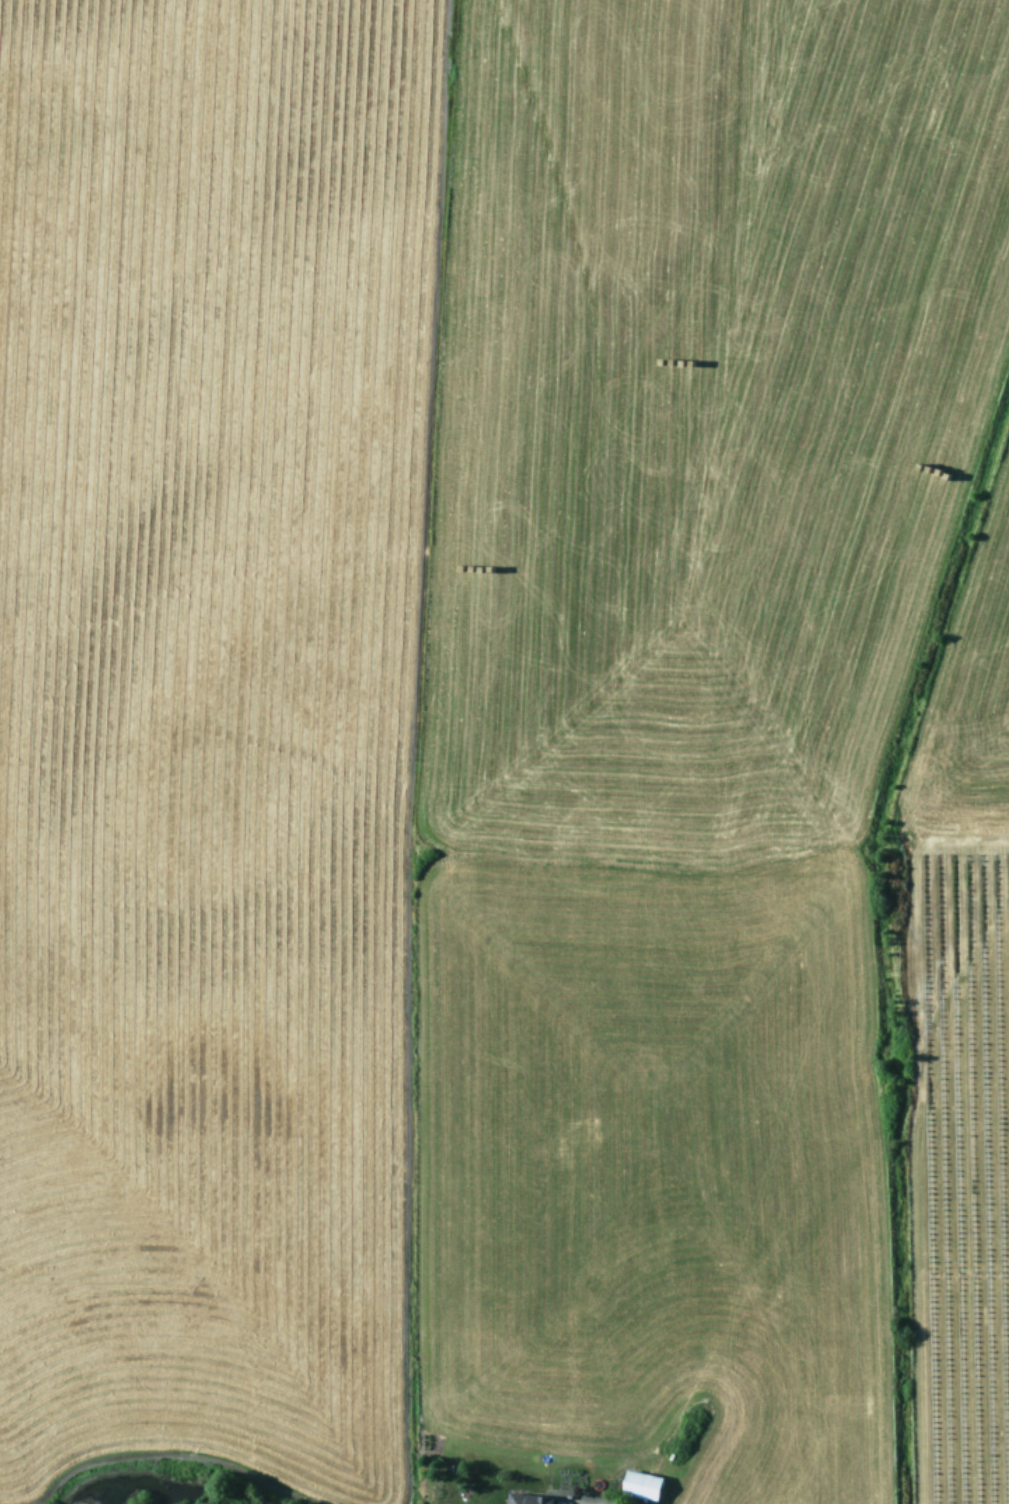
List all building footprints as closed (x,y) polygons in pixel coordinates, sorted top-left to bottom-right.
[(622,1469),(617,1491),(653,1500),(659,1477),(622,1469)]
